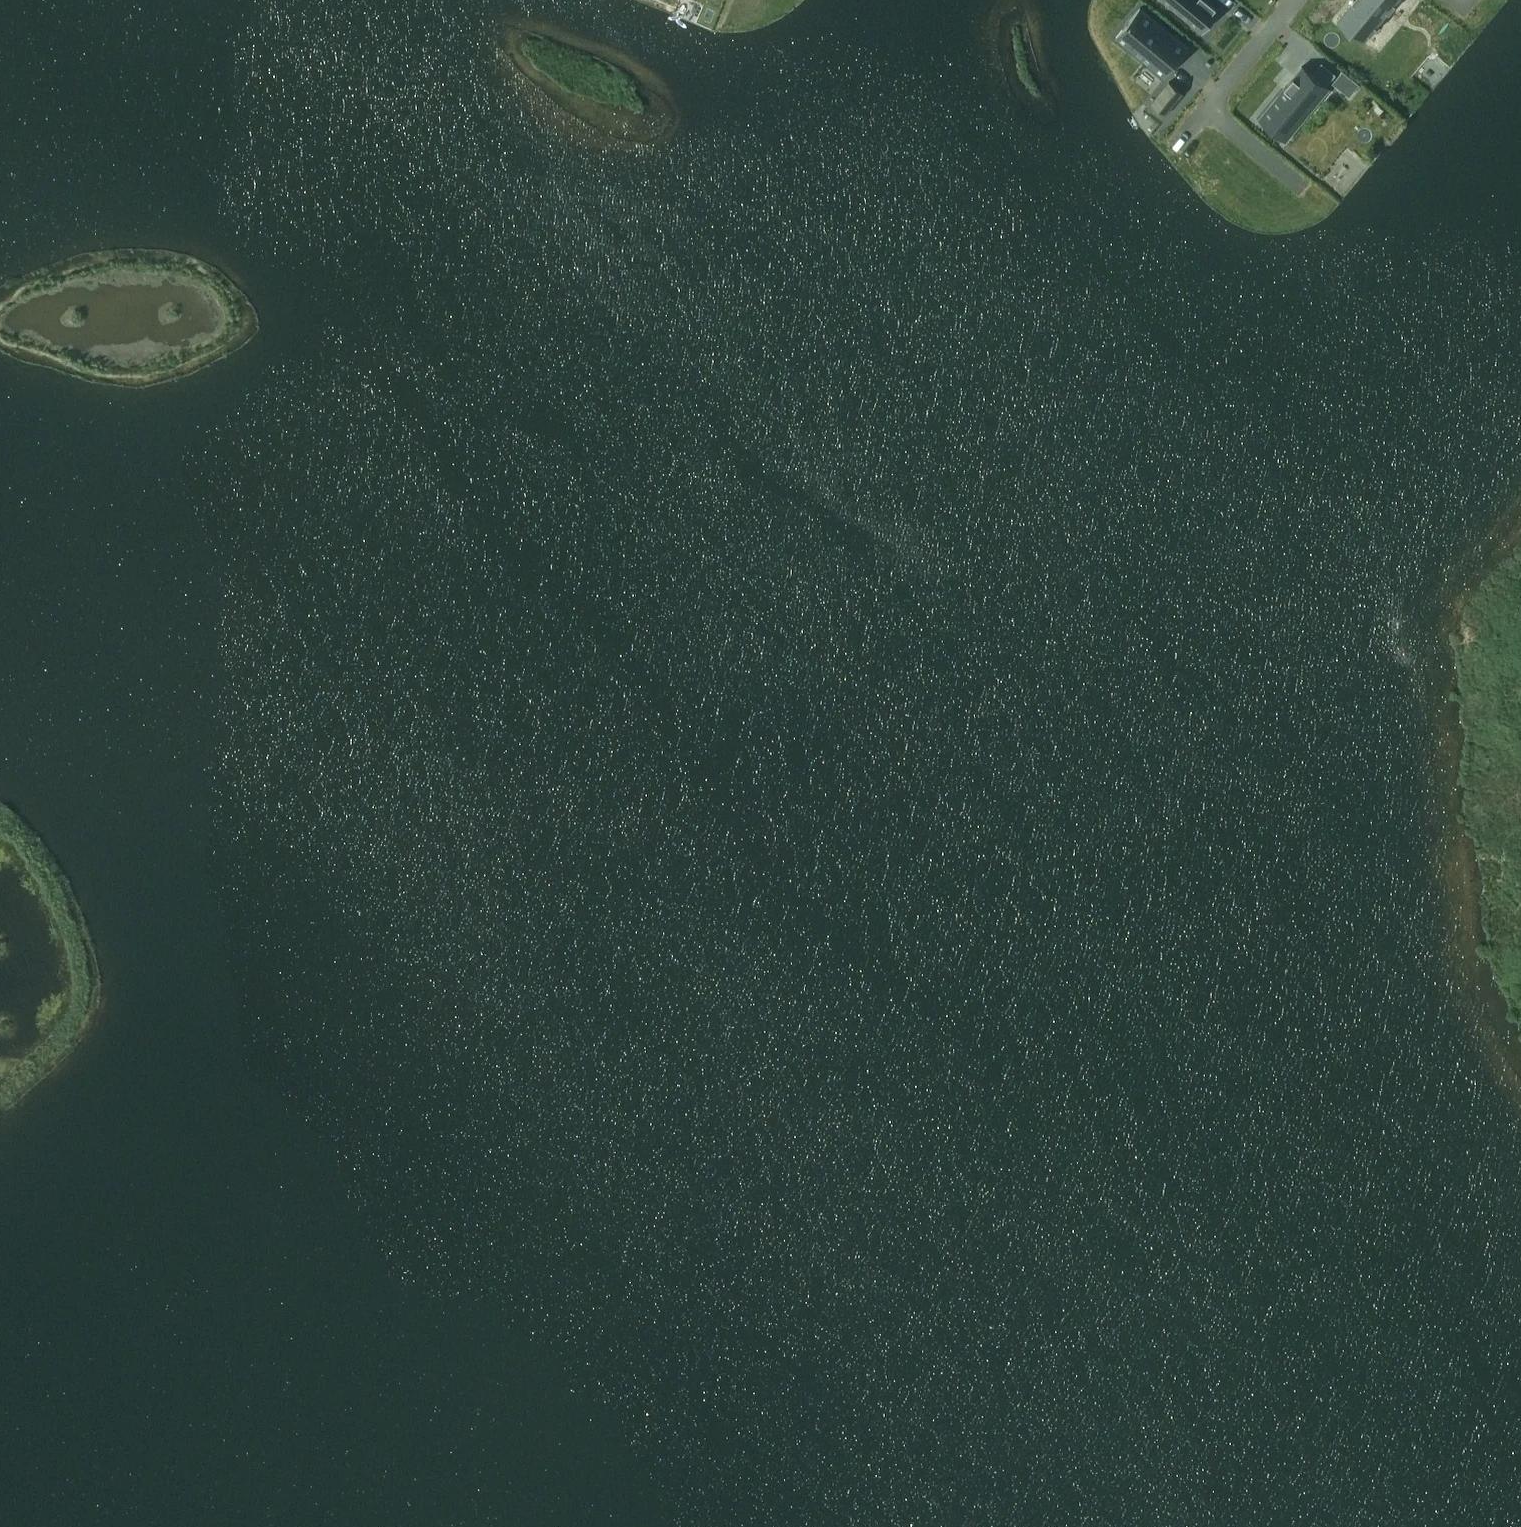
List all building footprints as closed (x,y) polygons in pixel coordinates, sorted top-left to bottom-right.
[(1203,32),(1221,9),(1210,0),(1164,0),(1203,32)] [(1338,20),(1364,41),(1398,0),(1354,0),(1338,20)] [(1123,29),(1116,37),(1131,49),(1165,77),(1178,62),(1177,62),(1185,53),(1189,47),(1157,21),(1141,7),(1123,29)] [(1330,87),(1324,82),(1303,65),(1259,118),(1280,136),(1286,141),(1330,87)] [(1333,82),(1350,96),(1360,83),(1343,70),(1333,82)] [(1152,102),(1167,114),(1184,93),(1170,81),(1152,102)]
